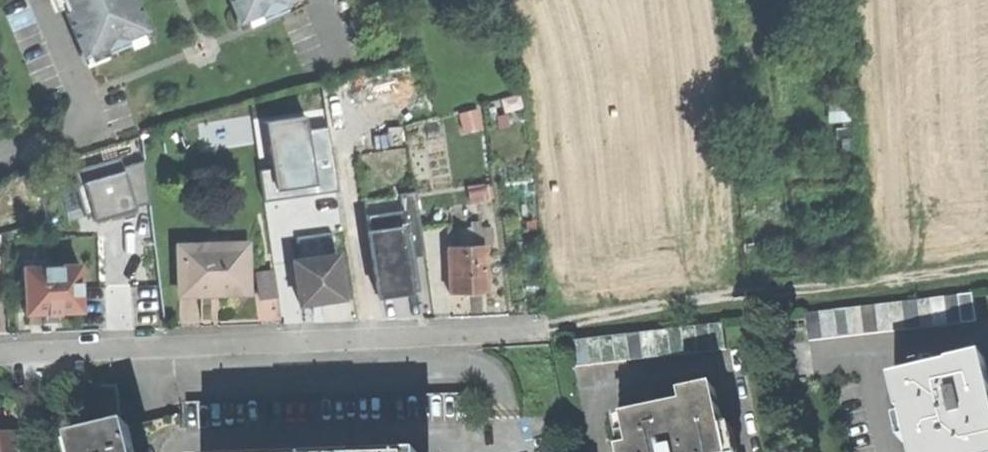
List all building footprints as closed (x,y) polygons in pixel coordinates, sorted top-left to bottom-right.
[(83,52),(105,43),(107,48),(126,40),(123,34),(144,26),(133,0),(61,0),(83,52)] [(237,19),(256,11),(258,16),(282,6),(280,1),(281,0),(229,0),(237,19)] [(84,216),(148,204),(142,166),(77,177),(84,216)] [(368,233),(378,296),(396,293),(418,290),(407,221),(392,223),(393,229),(368,233)] [(226,254),(246,253),(246,245),(225,246),(226,254)] [(226,254),(225,246),(178,247),(180,294),(212,293),(247,292),(246,253),(226,254)] [(448,248),(449,294),(467,294),(487,293),(485,246),(448,248)] [(336,255),(294,261),(297,279),(300,304),(321,301),(342,298),(336,255)] [(297,279),(294,261),(283,263),(285,281),(297,279)] [(24,268),(25,313),(46,312),(46,314),(52,314),(58,314),(58,312),(81,311),(79,265),(24,268)] [(253,269),(255,296),(276,295),(274,268),(253,269)] [(806,315),(809,341),(976,322),(973,295),(806,315)] [(573,343),(576,368),(726,350),(723,325),(573,343)] [(913,451),(987,451),(987,373),(985,359),(952,367),(952,368),(894,382),(902,415),(904,414),(913,451)] [(94,392),(97,427),(121,425),(118,390),(94,392)] [(718,391),(685,398),(688,409),(628,422),(634,451),(633,451),(731,451),(718,391)] [(186,403),(186,430),(471,421),(470,394),(186,403)] [(28,436),(27,425),(0,429),(0,441),(28,436)] [(130,429),(81,441),(83,451),(136,451),(130,429)] [(0,441),(0,451),(22,451),(31,451),(28,436),(0,441)]
